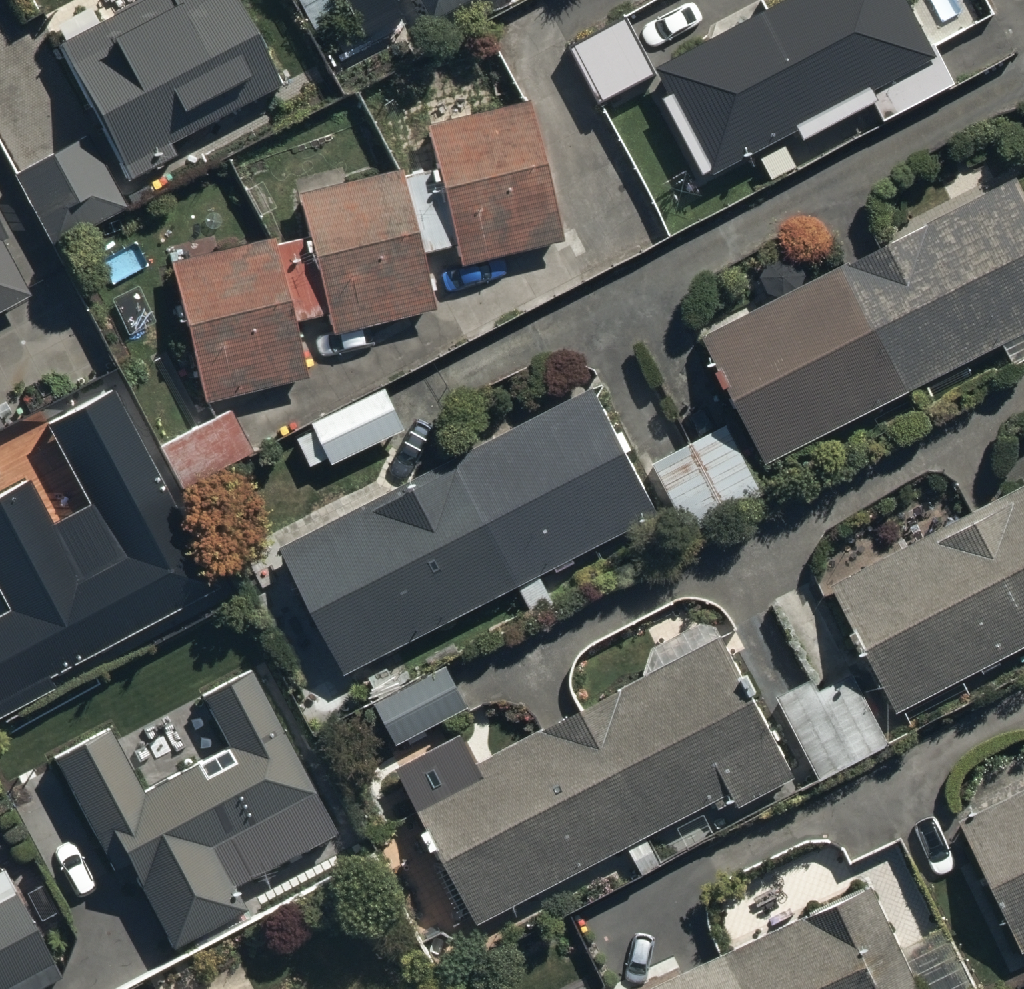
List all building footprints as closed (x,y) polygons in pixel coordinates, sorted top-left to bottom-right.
[(277,77),(238,0),(135,0),(61,38),(130,173),(171,152),(163,136),(277,77)] [(316,27),(348,10),(342,0),(301,0),(316,27)] [(470,0),(426,0),(436,18),(470,0)] [(658,61),(672,88),(665,92),(704,170),(800,121),(806,133),(876,98),(886,117),(953,83),(910,0),(776,0),(658,61)] [(274,231),(170,256),(204,398),(307,374),(294,317),(325,310),(329,328),(434,303),(421,249),(451,242),(455,259),(565,233),(533,96),(426,122),(436,165),(402,173),(401,166),(297,190),(307,230),(276,238),(274,231)] [(124,205),(82,130),(14,168),(56,243),(124,205)] [(702,330),(768,460),(1023,330),(1023,189),(1015,171),(702,330)] [(28,286),(0,235),(0,301),(28,286)] [(215,583),(109,385),(43,420),(85,498),(53,516),(28,470),(0,485),(0,593),(8,608),(0,612),(0,698),(215,583)] [(592,385),(280,543),(344,670),(521,581),(536,610),(555,601),(538,567),(654,508),(592,385)] [(315,417),(332,458),(405,427),(389,387),(315,417)] [(163,437),(180,476),(250,444),(233,405),(163,437)] [(763,488),(728,418),(651,458),(686,527),(763,488)] [(831,577),(896,708),(901,705),(911,724),(971,694),(962,676),(1023,644),(1023,480),(831,577)] [(664,822),(700,802),(713,795),(718,803),(736,793),(740,801),(796,770),(714,621),(697,621),(652,646),(647,669),(411,790),(427,818),(421,821),(437,852),(441,850),(478,918),(623,839),(640,870),(663,858),(648,831),(664,822)] [(396,735),(465,697),(447,663),(377,701),(396,735)] [(111,724),(55,752),(110,862),(128,853),(171,939),(246,902),(234,879),(333,830),(251,665),(202,690),(228,742),(142,785),(111,724)] [(811,677),(776,695),(819,776),(891,738),(855,672),(819,692),(811,677)] [(956,816),(1021,947),(1023,946),(1023,782),(956,816)] [(58,973),(1,863),(0,863),(0,988),(27,988),(58,973)] [(640,988),(918,988),(870,883),(640,988)] [(294,977),(269,988),(299,988),(294,977)]
